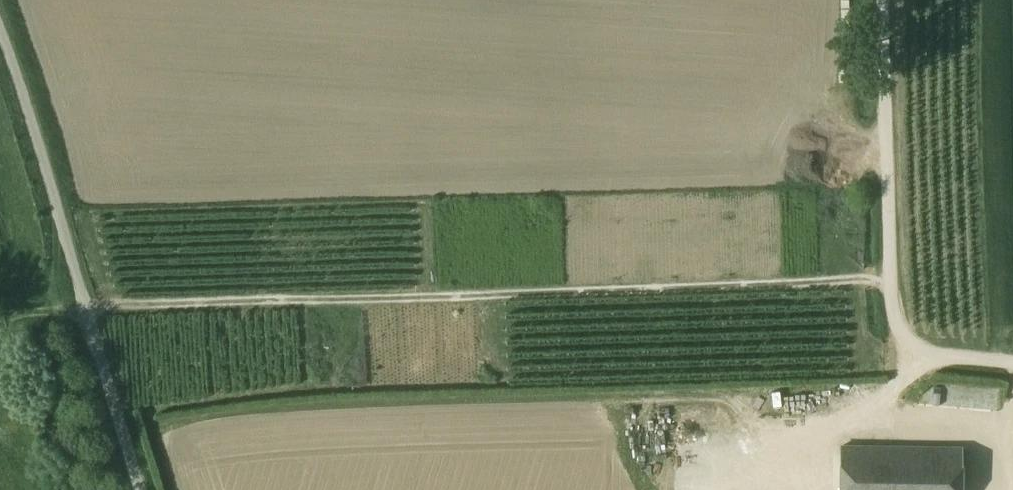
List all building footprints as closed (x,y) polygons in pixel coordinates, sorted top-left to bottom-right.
[(962,448),(841,446),(840,489),(961,489),(962,448)]
